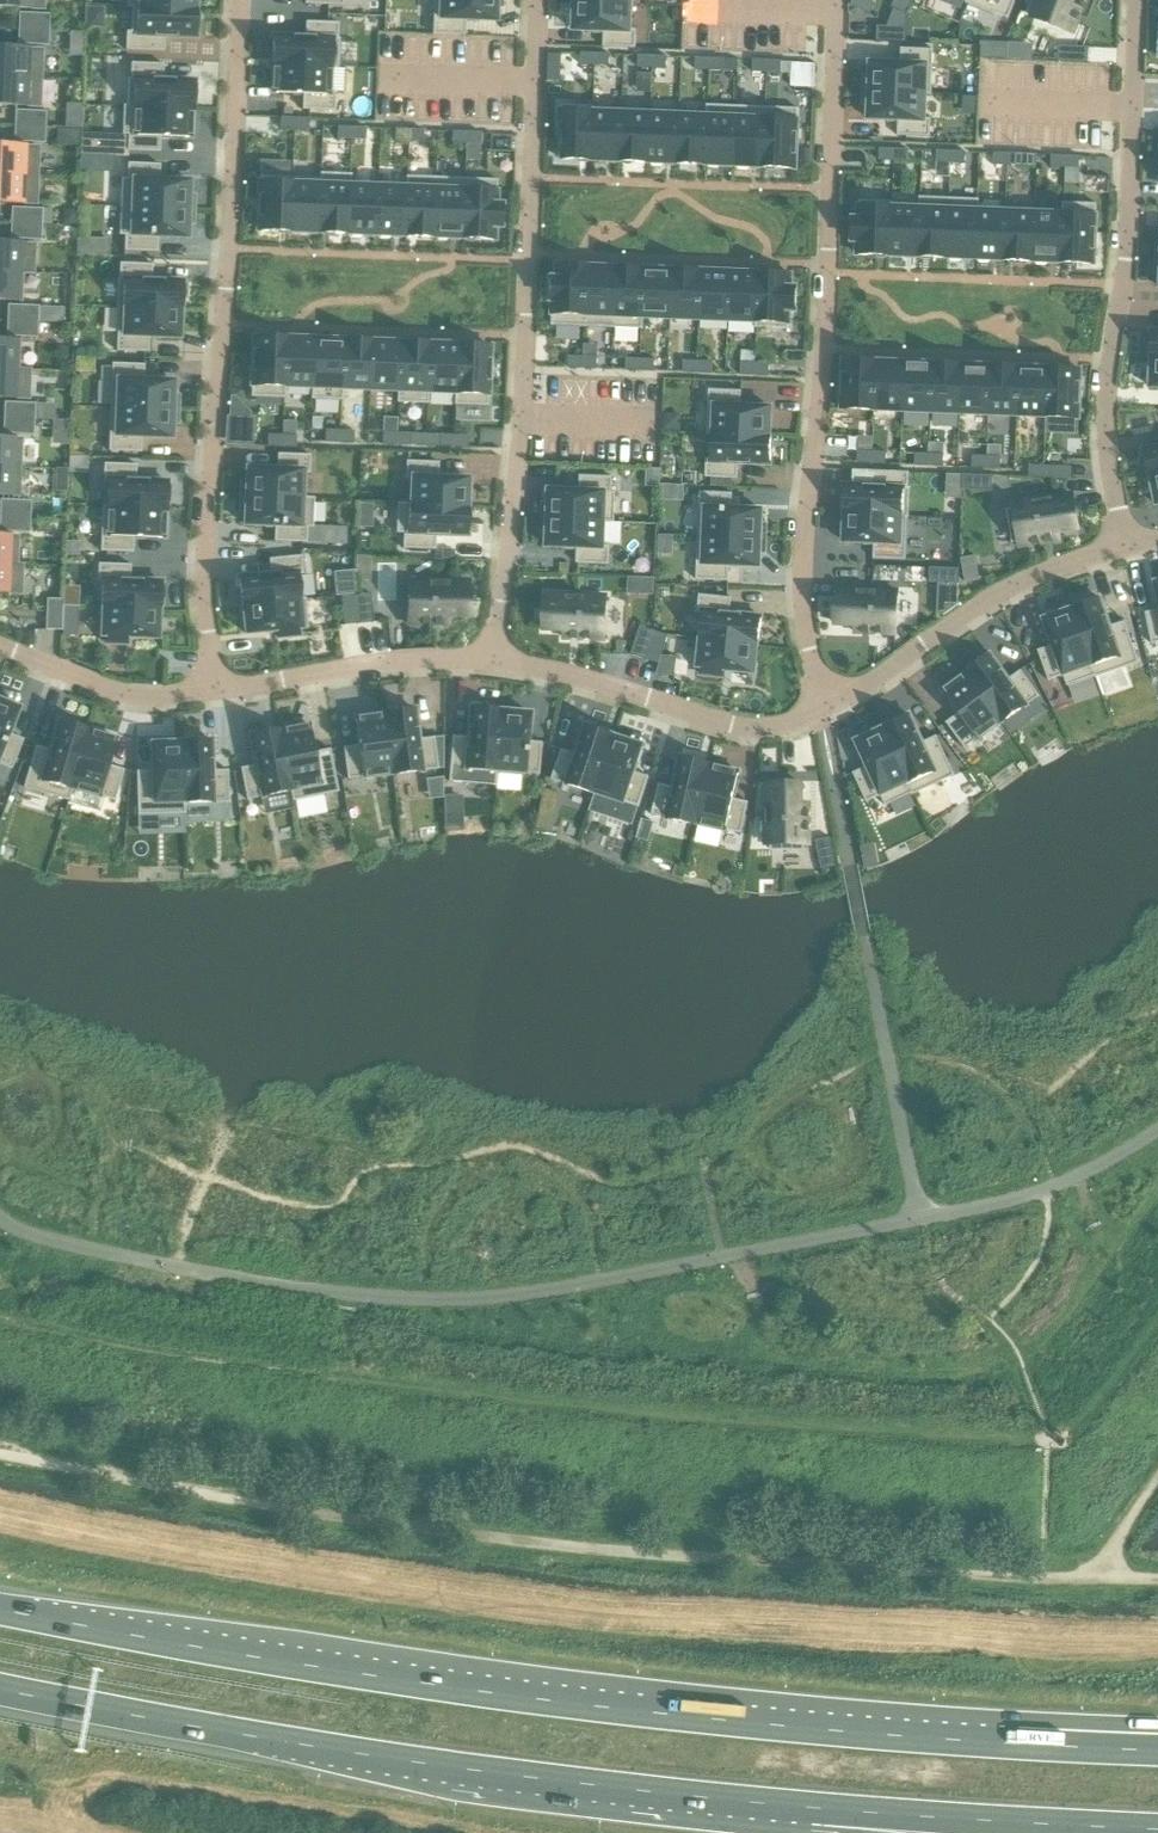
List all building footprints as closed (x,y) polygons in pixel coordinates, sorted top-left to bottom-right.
[(43,10),(43,0),(0,0),(0,8),(43,10)] [(197,9),(197,8),(196,8),(196,0),(127,0),(127,7),(197,9)] [(465,20),(496,22),(496,7),(502,8),(502,0),(433,0),(432,34),(464,36),(465,20)] [(967,4),(994,15),(994,13),(1008,19),(1016,0),(969,0),(967,4)] [(1031,17),(1071,33),(1076,21),(1077,21),(1078,20),(1076,19),(1078,15),(1079,15),(1080,14),(1079,14),(1081,8),(1082,9),(1082,8),(1081,7),(1083,3),(1084,3),(1085,2),(1084,2),(1084,0),(1038,0),(1031,17)] [(637,30),(631,29),(632,6),(633,6),(633,4),(573,2),(573,3),(575,3),(573,31),(604,32),(603,47),(636,48),(637,30)] [(164,36),(196,38),(197,9),(127,7),(127,8),(131,8),(130,32),(126,32),(125,50),(163,52),(164,36)] [(878,26),(877,41),(906,42),(907,27),(908,16),(892,10),(886,26),(878,26)] [(19,13),(18,29),(49,30),(49,14),(19,13)] [(305,37),(273,36),(271,64),(337,67),(339,38),(337,38),(338,23),(305,22),(305,37)] [(17,45),(48,46),(49,30),(18,29),(17,45)] [(981,57),(989,58),(990,43),(981,43),(981,57)] [(1088,48),(1059,46),(1058,61),(1088,62),(1088,48)] [(42,50),(0,48),(0,77),(40,79),(42,50)] [(864,76),(863,91),(932,93),(934,50),(901,48),(901,61),(900,64),(890,63),(870,62),(869,77),(864,76)] [(581,53),(581,65),(595,65),(596,53),(581,53)] [(596,53),(595,65),(609,66),(610,54),(596,53)] [(653,56),(638,55),(638,67),(652,68),(653,56)] [(652,68),(667,68),(667,56),(653,56),(652,68)] [(696,58),(695,70),(710,70),(710,58),(696,58)] [(710,58),(710,70),(724,71),(724,59),(710,58)] [(753,60),(753,72),(767,72),(767,60),(753,60)] [(767,60),(767,72),(781,73),(791,73),(791,62),(782,62),(782,61),(767,60)] [(123,105),(123,107),(193,109),(194,81),(162,80),(163,64),(130,63),(130,78),(128,78),(127,105),(123,105)] [(330,68),(337,68),(337,67),(271,64),(271,66),(273,66),(272,93),(302,94),(302,109),(334,111),(335,92),(329,92),(330,68)] [(39,107),(40,79),(0,77),(0,105),(39,107)] [(863,91),(863,105),(868,105),(868,119),(888,120),(898,121),(898,123),(898,136),(930,137),(931,119),(925,118),(926,95),(932,95),(932,93),(863,91)] [(591,161),(593,106),(561,105),(558,159),(578,160),(588,160),(591,161)] [(677,164),(706,165),(708,105),(707,105),(706,116),(679,115),(677,164)] [(708,105),(706,165),(708,165),(710,168),(718,168),(721,166),(731,166),(734,166),(737,106),(708,105)] [(617,162),(620,162),(622,113),(595,112),(595,106),(593,106),(591,161),(617,162)] [(737,106),(734,166),(736,166),(739,169),(747,170),(750,167),(760,167),(763,167),(765,107),(737,106)] [(193,111),(193,109),(123,107),(122,135),(128,135),(127,150),(159,152),(160,136),(190,138),(192,111),(193,111)] [(765,107),(763,167),(796,169),(798,108),(765,107)] [(46,112),(15,110),(14,126),(45,127),(46,112)] [(650,114),(622,113),(620,162),(633,162),(649,163),(650,114)] [(661,166),(664,163),(677,164),(679,115),(650,114),(649,163),(650,163),(653,166),(661,166)] [(280,129),(294,130),(294,118),(280,117),(280,129)] [(309,119),(294,118),(294,130),(308,131),(309,119)] [(45,127),(14,126),(13,142),(44,143),(45,127)] [(351,139),(351,127),(337,127),(337,139),(351,139)] [(351,139),(365,140),(366,128),(351,127),(351,139)] [(409,130),(395,129),(394,141),(408,142),(409,130)] [(409,130),(408,142),(422,142),(423,131),(409,130)] [(452,131),(451,143),(465,144),(466,132),(452,131)] [(480,145),(480,133),(466,132),(465,144),(480,145)] [(37,176),(38,147),(0,146),(0,174),(37,176)] [(894,149),(880,148),(879,160),(893,161),(894,149)] [(801,149),(801,160),(809,161),(810,149),(801,149)] [(893,161),(908,161),(908,149),(894,149),(893,161)] [(951,151),(937,151),(936,163),(951,163),(951,151)] [(965,164),(966,152),(951,151),(951,163),(965,164)] [(994,165),(1008,165),(1008,153),(994,153),(994,165)] [(1008,153),(1008,165),(1022,166),(1037,166),(1037,155),(1023,154),(1008,153)] [(1051,167),(1065,168),(1066,156),(1051,155),(1051,167)] [(80,156),(80,171),(82,171),(90,171),(91,156),(80,156)] [(1066,156),(1065,168),(1080,168),(1080,157),(1066,156)] [(121,178),(120,207),(194,210),(194,196),(189,195),(190,181),(169,180),(159,180),(159,177),(160,165),(127,163),(127,179),(121,178)] [(292,178),(290,232),(318,233),(321,173),(319,173),(319,179),(292,178)] [(349,174),(321,173),(318,233),(331,234),(347,234),(349,174)] [(0,174),(0,203),(35,204),(37,176),(0,174)] [(351,237),(359,238),(362,235),(376,236),(378,187),(350,186),(351,174),(349,174),(347,234),(348,234),(351,237)] [(292,178),(259,176),(257,231),(290,232),(292,178)] [(401,237),(404,237),(407,177),(405,176),(405,188),(378,187),(376,236),(377,236),(380,238),(388,239),(391,236),(401,237)] [(404,237),(433,238),(435,178),(407,177),(404,237)] [(464,179),(435,178),(433,238),(434,238),(437,241),(445,241),(448,238),(459,239),(462,239),(464,179)] [(494,240),(495,228),(500,228),(501,204),(496,204),(497,180),(464,179),(462,239),(494,240)] [(918,257),(921,197),(919,197),(919,208),(893,207),(893,201),(892,201),(890,256),(915,257),(918,257)] [(921,197),(918,257),(947,258),(949,198),(921,197)] [(959,262),(962,259),(976,259),(978,199),(949,198),(947,258),(948,258),(951,261),(959,262)] [(988,263),(991,260),(1004,261),(1006,212),(979,211),(979,199),(978,199),(976,259),(977,260),(980,262),(988,263)] [(857,242),(857,255),(890,256),(892,201),(859,200),(858,219),(853,218),(852,242),(857,242)] [(1062,214),(1035,213),(1033,262),(1034,262),(1037,265),(1045,265),(1048,262),(1061,263),(1064,203),(1062,202),(1062,214)] [(1064,203),(1061,263),(1094,264),(1097,204),(1064,203)] [(193,224),(194,210),(120,207),(119,235),(124,236),(124,251),(156,252),(157,239),(157,237),(167,237),(187,238),(188,224),(193,224)] [(11,208),(10,224),(41,225),(42,209),(11,208)] [(1004,261),(1033,262),(1035,213),(1006,212),(1004,261)] [(41,241),(41,225),(10,224),(10,239),(41,241)] [(77,240),(76,256),(88,256),(89,241),(77,240)] [(33,273),(34,245),(0,244),(0,272),(33,273)] [(151,280),(152,265),(119,263),(119,279),(117,279),(116,307),(182,310),(182,306),(183,296),(183,281),(151,280)] [(585,327),(587,267),(554,265),(554,278),(548,278),(548,301),(553,301),(552,326),(585,327)] [(587,267),(585,327),(613,328),(616,268),(590,267),(587,267)] [(616,268),(613,328),(642,329),(644,269),(616,268)] [(644,269),(642,329),(643,329),(644,318),(671,319),(673,270),(647,269),(644,269)] [(702,271),(673,270),(671,319),(700,320),(702,271)] [(728,321),(730,272),(702,271),(700,320),(728,321)] [(20,301),(21,274),(33,274),(33,273),(0,272),(0,300),(20,301)] [(756,322),(755,328),(757,328),(759,273),(730,272),(728,321),(756,322)] [(791,287),(792,275),(759,273),(757,328),(790,329),(790,311),(795,311),(796,288),(791,287)] [(7,305),(7,321),(38,322),(38,306),(7,305)] [(182,310),(116,307),(116,308),(118,308),(116,351),(148,352),(149,339),(149,337),(159,337),(179,338),(181,311),(182,311),(182,310)] [(6,337),(37,338),(38,322),(7,321),(6,337)] [(1149,359),(1157,359),(1157,331),(1151,331),(1150,346),(1150,356),(1149,359)] [(283,398),(286,338),(253,337),(250,397),(283,398)] [(310,399),(312,399),(314,339),(286,338),(283,398),(285,398),(285,387),(311,388),(310,399)] [(330,340),(314,339),(312,399),(340,401),(343,340),(330,340)] [(340,401),(342,401),(342,389),(369,390),(371,341),(343,340),(340,401)] [(29,371),(29,369),(18,369),(19,342),(0,341),(0,369),(29,371)] [(398,403),(400,343),(371,341),(369,390),(397,391),(396,403),(398,403)] [(426,404),(429,344),(400,343),(398,403),(426,404)] [(454,405),(455,405),(457,345),(429,344),(426,404),(428,404),(428,393),(454,394),(454,405)] [(460,345),(457,345),(455,405),(488,406),(490,346),(460,345)] [(569,356),(569,368),(583,368),(583,356),(569,356)] [(583,356),(583,368),(597,369),(598,357),(583,356)] [(627,358),(626,370),(640,371),(641,359),(627,358)] [(641,359),(640,371),(655,371),(655,359),(641,359)] [(1149,360),(1151,361),(1150,388),(1157,388),(1157,359),(1149,359),(1149,360)] [(684,360),(683,372),(698,373),(698,361),(684,360)] [(698,361),(698,373),(712,373),(712,362),(698,361)] [(874,410),(876,362),(843,361),(841,409),(874,410)] [(903,412),(905,363),(876,362),(874,410),(903,412)] [(178,410),(178,396),(173,395),(174,381),(153,380),(143,380),(143,377),(144,365),(111,363),(110,407),(178,410)] [(741,363),(740,375),(755,375),(755,363),(741,363)] [(755,363),(755,375),(769,376),(770,364),(755,363)] [(931,413),(933,364),(905,363),(903,412),(931,413)] [(962,365),(933,364),(931,413),(960,414),(962,365)] [(991,366),(962,365),(960,414),(989,415),(991,366)] [(989,415),(1017,416),(1019,368),(991,366),(989,415)] [(1017,416),(1046,417),(1048,369),(1019,368),(1017,416)] [(28,399),(29,371),(0,369),(0,398),(28,399)] [(1046,417),(1078,419),(1080,370),(1048,369),(1046,417)] [(770,435),(771,407),(751,407),(741,406),(741,404),(741,391),(709,390),(707,433),(772,436),(772,435),(770,435)] [(34,404),(4,402),(3,418),(34,420),(34,404)] [(140,452),(141,439),(141,437),(151,437),(172,438),(172,424),(177,424),(178,410),(110,407),(108,451),(140,452)] [(2,434),(33,435),(34,420),(3,418),(2,434)] [(325,430),(324,442),(339,443),(339,431),(325,430)] [(353,443),(354,431),(339,431),(339,443),(353,443)] [(382,432),(381,444),(396,445),(396,433),(382,432)] [(396,445),(410,445),(411,433),(396,433),(396,445)] [(706,477),(738,479),(739,463),(771,464),(771,450),(772,440),(772,436),(707,433),(707,435),(711,435),(710,459),(706,459),(706,477)] [(282,435),(267,435),(267,447),(281,447),(282,435)] [(282,435),(281,447),(295,448),(296,436),(282,435)] [(454,435),(439,435),(439,446),(453,447),(454,435)] [(468,448),(468,436),(454,435),(453,447),(468,448)] [(20,468),(21,439),(0,439),(0,467),(20,468)] [(1143,449),(1146,464),(1148,474),(1149,477),(1157,476),(1157,446),(1143,449)] [(872,452),(858,451),(858,463),(872,464),(872,452)] [(872,452),(872,464),(886,464),(887,453),(872,452)] [(240,496),(314,499),(314,498),(302,497),(303,473),(309,474),(310,455),(277,454),(277,467),(276,469),(266,469),(246,468),(245,482),(240,482),(240,496)] [(929,466),(930,454),(916,454),(915,466),(929,466)] [(929,466),(944,467),(944,455),(930,454),(929,466)] [(972,468),(987,469),(987,457),(972,456),(972,468)] [(1001,457),(987,457),(987,469),(1001,469),(1001,457)] [(70,459),(69,473),(86,474),(87,459),(70,459)] [(468,479),(438,478),(438,462),(406,461),(405,480),(411,480),(410,504),(397,503),(397,505),(469,507),(469,506),(467,506),(468,479)] [(135,480),(136,465),(104,464),(103,482),(107,482),(106,507),(166,510),(166,507),(167,497),(167,481),(135,480)] [(1044,466),(1030,465),(1029,477),(1043,478),(1044,466)] [(1058,478),(1058,467),(1044,466),(1043,478),(1058,478)] [(19,496),(20,468),(0,467),(0,495),(19,496)] [(843,501),(843,511),(843,514),(909,516),(910,488),(909,488),(909,473),(909,472),(900,472),(877,471),(876,486),(844,485),(843,501)] [(949,474),(949,485),(963,486),(963,475),(949,474)] [(543,504),(542,518),(614,521),(616,492),(612,492),(612,477),(580,475),(579,488),(579,491),(569,490),(549,490),(548,504),(543,504)] [(986,475),(963,475),(963,486),(962,489),(992,490),(993,476),(986,475)] [(1149,477),(1149,479),(1151,478),(1156,505),(1157,505),(1157,476),(1149,477)] [(732,509),(732,506),(732,493),(700,492),(698,536),(766,538),(767,524),(762,524),(762,510),(742,509),(732,509)] [(1019,546),(1033,544),(1033,545),(1034,545),(1034,544),(1038,543),(1039,544),(1040,544),(1040,543),(1045,542),(1046,543),(1047,543),(1047,542),(1051,541),(1052,542),(1053,542),(1053,541),(1059,540),(1058,532),(1078,529),(1073,502),(1071,494),(1012,504),(1013,509),(1008,510),(1013,542),(1019,541),(1019,546)] [(244,511),(244,525),(264,526),(274,526),(274,528),(274,541),(306,543),(307,527),(312,528),(314,499),(240,496),(239,510),(244,511)] [(31,501),(0,500),(0,516),(30,517),(31,501)] [(469,507),(397,505),(396,533),(403,533),(402,549),(435,550),(435,535),(467,536),(468,511),(469,507)] [(106,508),(102,508),(100,551),(132,552),(133,539),(133,537),(143,537),(164,538),(165,511),(166,511),(166,510),(106,507),(106,508)] [(864,543),(874,543),(874,546),(873,559),(906,560),(907,517),(909,518),(909,516),(843,514),(843,515),(844,515),(843,542),(864,543)] [(0,516),(0,531),(30,533),(30,517),(0,516)] [(542,518),(542,532),(547,532),(547,547),(567,548),(577,548),(577,550),(577,563),(609,564),(610,546),(604,545),(605,522),(614,522),(614,521),(542,518)] [(17,537),(0,536),(0,564),(22,565),(22,564),(16,564),(17,537)] [(729,581),(729,568),(729,566),(739,566),(760,567),(760,553),(766,553),(766,538),(698,536),(696,580),(729,581)] [(451,549),(441,549),(441,558),(451,558),(451,549)] [(240,602),(241,606),(305,599),(305,598),(301,598),(298,575),(302,574),(301,556),(269,559),(270,574),(238,577),(239,592),(240,602)] [(21,594),(22,565),(0,564),(0,593),(21,594)] [(160,610),(161,607),(161,597),(162,581),(130,580),(130,565),(98,564),(97,582),(101,582),(100,608),(160,610)] [(959,583),(959,569),(930,567),(929,582),(959,583)] [(644,579),(644,594),(651,594),(652,579),(644,579)] [(448,617),(467,617),(467,582),(407,582),(407,625),(448,625),(448,617)] [(869,633),(875,633),(875,634),(876,634),(876,633),(881,633),(881,635),(882,635),(882,634),(895,634),(897,591),(838,589),(837,597),(836,597),(835,624),(855,625),(855,633),(862,633),(862,634),(863,634),(863,633),(868,633),(868,634),(869,634),(869,633)] [(357,624),(372,623),(369,593),(355,595),(357,624)] [(606,597),(546,594),(546,602),(545,602),(544,630),(545,630),(564,630),(564,638),(571,638),(571,639),(572,639),(572,638),(577,638),(577,639),(578,640),(578,639),(584,639),(584,640),(585,640),(585,638),(590,639),(590,640),(591,640),(591,639),(604,640),(606,597)] [(357,624),(355,595),(340,596),(343,625),(357,624)] [(760,641),(761,631),(762,617),(730,613),(732,598),(699,595),(697,613),(701,614),(699,639),(759,645),(760,641)] [(1074,606),(1071,607),(1096,678),(1139,662),(1125,621),(1110,626),(1099,597),(1084,603),(1074,606)] [(63,599),(46,598),(45,629),(61,629),(63,599)] [(308,628),(305,599),(241,606),(241,607),(242,607),(245,634),(264,632),(275,631),(276,633),(276,638),(299,636),(298,629),(308,628)] [(77,636),(78,607),(63,606),(62,636),(77,636)] [(1051,646),(1038,650),(1049,681),(1063,676),(1067,686),(1094,677),(1095,678),(1096,678),(1071,607),(1070,608),(1070,609),(1043,619),(1049,636),(1053,645),(1051,646)] [(160,610),(100,608),(100,609),(102,609),(101,636),(104,636),(104,643),(127,644),(127,640),(127,637),(139,638),(158,638),(159,611),(160,611),(160,610)] [(1145,612),(1152,644),(1157,643),(1157,610),(1145,612)] [(645,659),(654,631),(640,627),(631,655),(645,659)] [(659,664),(668,635),(654,631),(645,659),(659,664)] [(723,677),(724,670),(726,670),(736,671),(754,673),(757,646),(759,646),(759,645),(699,639),(699,640),(700,640),(697,667),(701,668),(700,674),(723,677)] [(969,670),(966,672),(1003,723),(1040,696),(1021,670),(1008,679),(990,654),(977,664),(969,670)] [(966,674),(942,691),(953,705),(959,713),(957,715),(946,722),(965,749),(1001,723),(1002,724),(1003,723),(966,672),(965,673),(966,674)] [(11,769),(23,739),(11,734),(8,733),(12,724),(19,708),(0,700),(0,765),(11,769)] [(449,768),(448,782),(493,785),(500,709),(497,709),(487,708),(470,707),(467,738),(452,736),(449,768)] [(387,712),(384,712),(392,775),(438,769),(443,769),(443,736),(434,737),(418,739),(414,709),(397,711),(387,712)] [(500,709),(493,785),(495,786),(496,772),(496,771),(540,774),(543,742),(530,741),(527,741),(528,731),(530,713),(501,711),(501,709),(500,709)] [(356,746),(343,747),(347,779),(391,774),(391,775),(392,775),(384,712),(383,712),(383,714),(355,718),(357,735),(358,745),(356,746)] [(885,725),(882,727),(913,795),(955,776),(937,736),(922,742),(909,714),(894,721),(885,725)] [(67,800),(87,729),(84,728),(74,725),(59,720),(50,750),(35,746),(23,788),(67,800)] [(316,752),(314,752),(312,742),(308,725),(280,730),(280,729),(279,729),(293,801),(338,792),(329,749),(316,752)] [(562,749),(551,780),(595,794),(615,734),(612,733),(603,730),(586,725),(577,754),(562,749)] [(865,767),(853,773),(866,802),(881,796),(886,806),(912,794),(912,795),(913,795),(882,727),(881,728),(882,729),(855,741),(863,757),(867,766),(865,767)] [(87,729),(67,800),(68,801),(72,788),(114,801),(123,770),(110,766),(108,765),(111,756),(116,739),(88,731),(89,729),(87,729)] [(290,791),(292,801),(293,801),(279,729),(275,730),(265,732),(249,735),(255,765),(240,768),(246,800),(290,791)] [(595,794),(589,810),(632,824),(638,806),(639,807),(649,776),(648,776),(636,772),(634,772),(637,762),(643,745),(616,736),(616,734),(615,734),(595,794)] [(184,740),(181,741),(183,814),(184,814),(184,804),(229,802),(227,770),(212,771),(211,740),(194,740),(184,740)] [(137,815),(183,814),(181,741),(180,741),(180,742),(151,743),(152,761),(152,771),(149,771),(136,771),(137,815)] [(659,784),(652,815),(696,825),(710,763),(707,763),(697,760),(681,757),(674,787),(659,784)] [(710,763),(696,825),(698,825),(698,824),(741,834),(748,802),(735,799),(733,799),(735,789),(739,771),(711,765),(711,764),(710,763)] [(810,812),(810,811),(809,811),(809,804),(801,804),(801,785),(801,784),(774,784),(774,785),(766,785),(766,844),(771,844),(771,850),(804,850),(804,844),(809,844),(809,831),(810,831),(810,830),(809,830),(809,825),(810,825),(810,824),(809,824),(809,818),(810,818),(810,817),(809,817),(809,812),(810,812)] [(836,867),(830,838),(816,841),(821,870),(836,867)]
